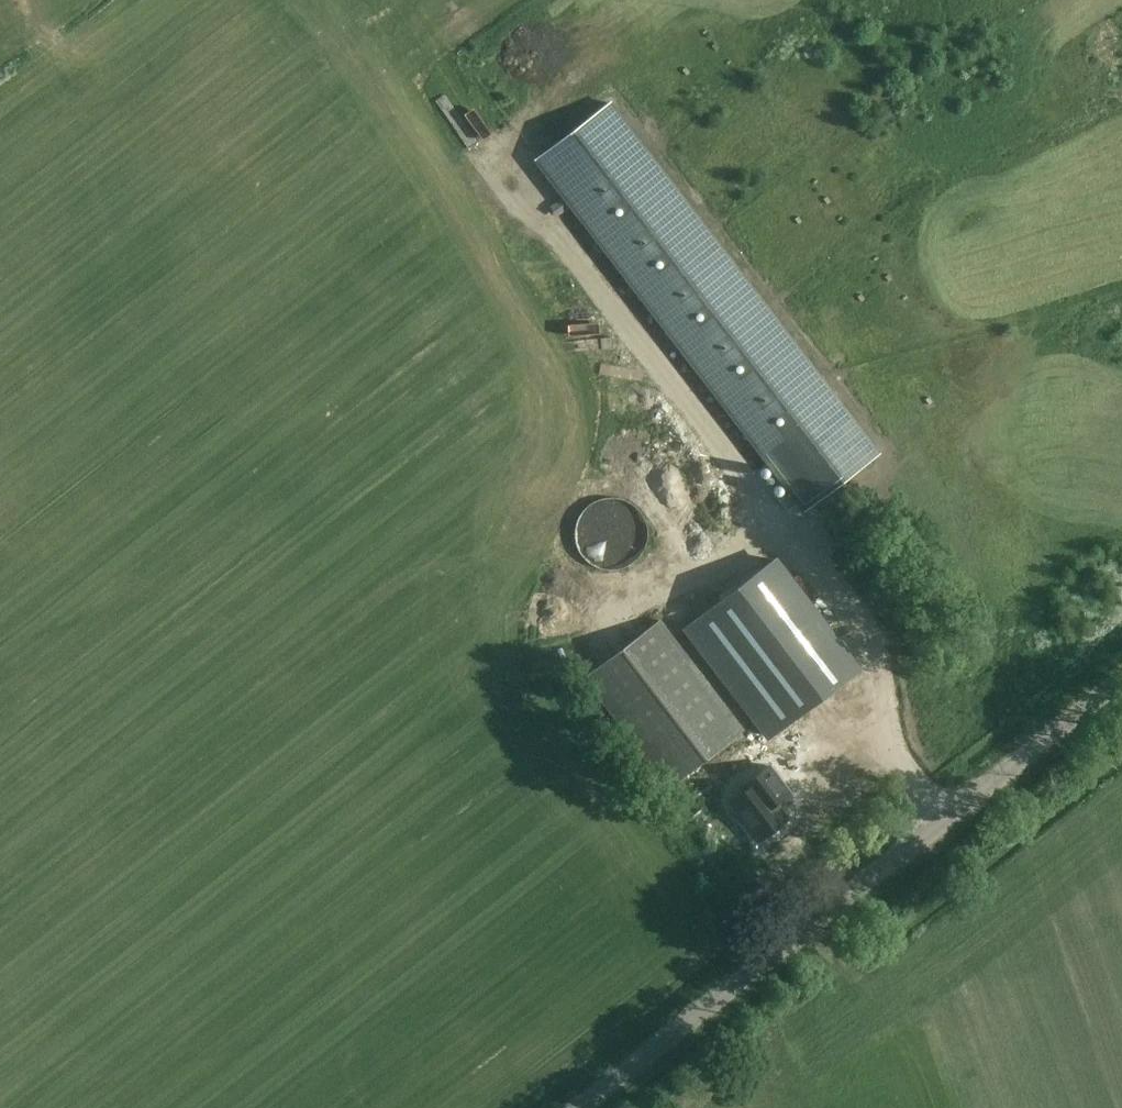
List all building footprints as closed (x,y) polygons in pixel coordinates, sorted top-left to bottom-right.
[(806,513),(881,457),(612,103),(538,160),(806,513)] [(774,560),(686,627),(771,737),(858,671),(774,560)] [(670,622),(602,662),(614,683),(624,677),(647,715),(652,713),(687,771),(740,740),(670,622)] [(744,792),(730,802),(733,807),(731,808),(738,817),(740,815),(759,841),(787,819),(775,803),(789,793),(769,766),(741,788),(744,792)]
